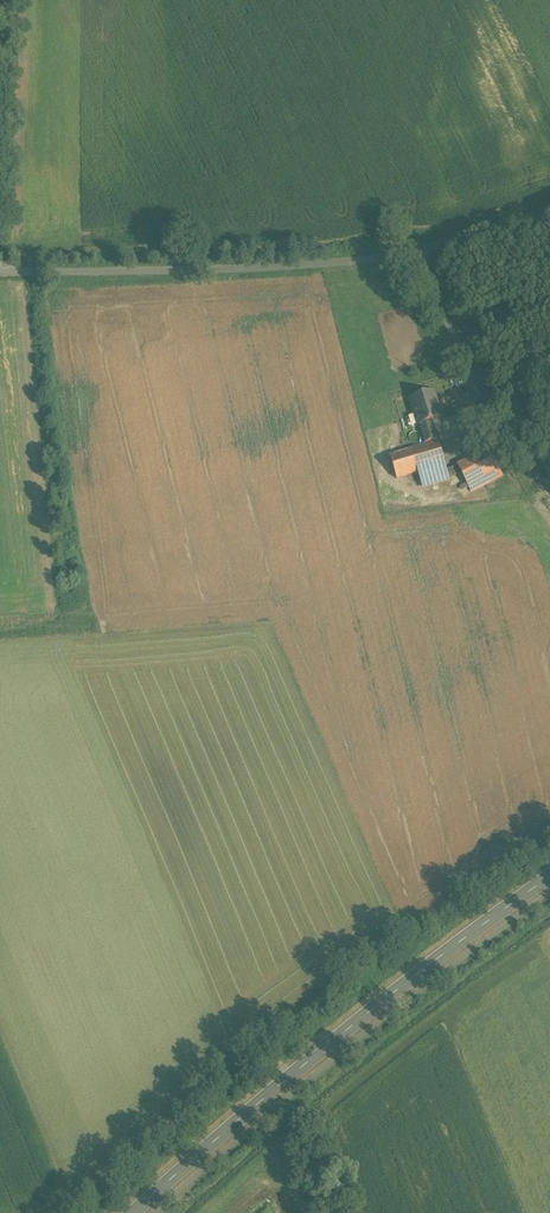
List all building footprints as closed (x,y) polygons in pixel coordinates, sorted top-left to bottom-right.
[(429,392),(405,399),(419,446),(436,442),(431,420),(437,418),(429,392)] [(419,446),(386,454),(393,481),(412,476),(416,492),(447,484),(436,442),(419,446)] [(503,466),(487,443),(454,466),(469,489),(503,466)]
